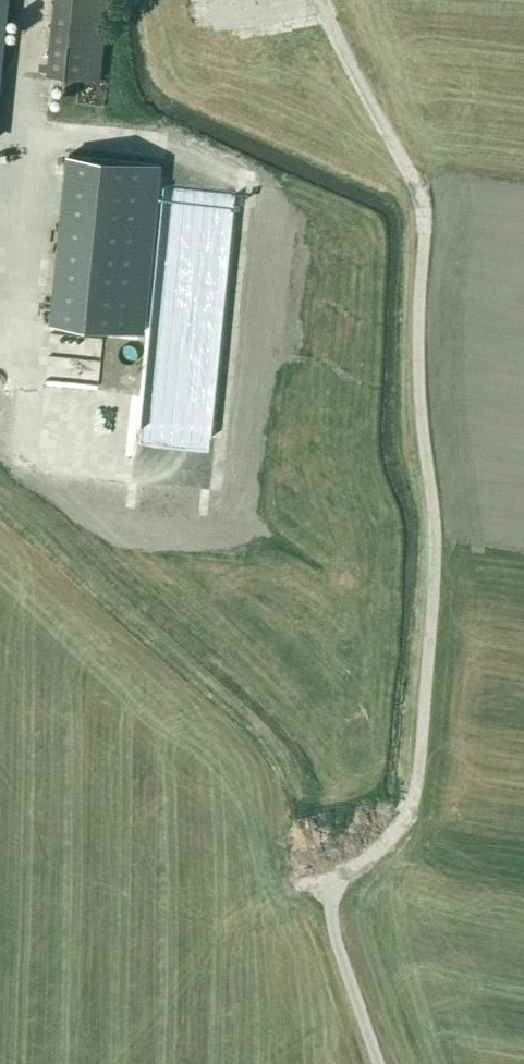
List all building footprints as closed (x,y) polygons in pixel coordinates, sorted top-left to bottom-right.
[(100,80),(108,0),(55,0),(47,75),(100,80)] [(142,333),(159,164),(69,155),(52,324),(142,333)]
